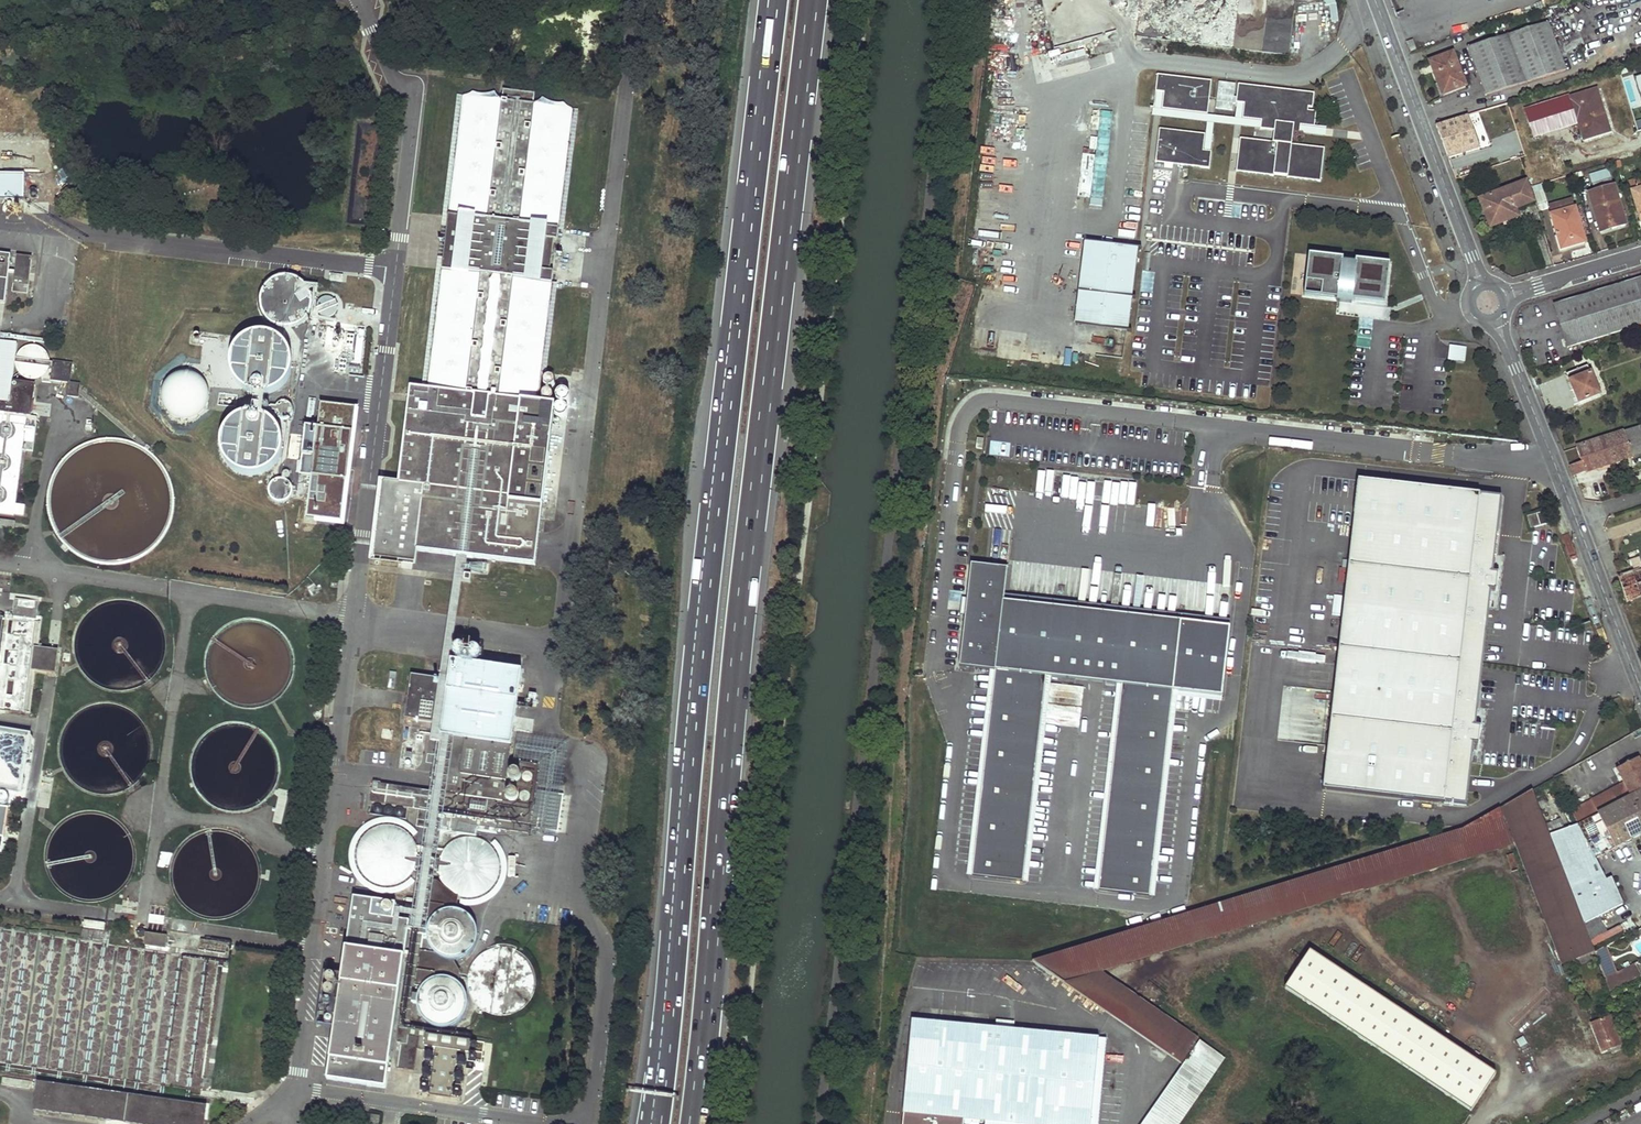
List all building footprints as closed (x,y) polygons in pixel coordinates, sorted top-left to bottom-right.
[(1288,54),(1292,19),(1252,14),(1253,10),(1238,9),(1239,0),(1229,0),(1228,3),(1207,1),(1202,44),(1288,54)] [(1566,69),(1549,22),(1467,48),(1485,97),(1566,69)] [(1413,39),(1407,41),(1411,51),(1417,49),(1413,39)] [(1069,45),(1072,58),(1087,55),(1084,41),(1069,45)] [(1442,95),(1464,87),(1452,55),(1431,63),(1442,95)] [(1161,109),(1207,115),(1210,81),(1156,75),(1154,92),(1162,93),(1161,109)] [(1236,173),(1319,182),(1323,149),(1290,145),(1292,134),(1298,135),(1299,126),(1313,128),(1315,113),(1307,111),(1307,108),(1311,108),(1313,94),(1237,86),(1234,108),(1235,108),(1235,104),(1243,105),(1241,120),(1260,122),(1259,130),(1273,132),(1272,144),(1239,140),(1236,173)] [(1582,140),(1608,132),(1595,89),(1524,112),(1531,137),(1576,122),(1582,140)] [(1162,93),(1154,92),(1152,109),(1161,109),(1162,93)] [(568,106),(459,94),(425,388),(408,386),(397,483),(389,482),(381,547),(376,546),(375,552),(399,555),(398,561),(415,563),(417,550),(534,563),(552,402),(535,401),(568,106)] [(1233,119),(1241,120),(1243,105),(1235,104),(1235,108),(1234,108),(1233,119)] [(1081,202),(1103,204),(1111,111),(1088,109),(1081,202)] [(1448,158),(1491,144),(1484,127),(1489,124),(1485,110),(1436,126),(1448,158)] [(1299,126),(1298,135),(1324,138),(1325,129),(1313,128),(1299,126)] [(1179,167),(1208,170),(1210,153),(1202,152),(1204,136),(1158,131),(1154,164),(1172,166),(1173,159),(1180,160),(1179,167)] [(1202,152),(1210,153),(1212,136),(1204,136),(1202,152)] [(15,163),(14,144),(0,144),(0,163),(15,163)] [(22,144),(21,162),(38,163),(39,145),(22,144)] [(26,171),(0,170),(0,196),(25,197),(26,171)] [(1515,208),(1533,200),(1526,181),(1480,199),(1490,227),(1508,220),(1511,228),(1521,224),(1515,208)] [(1640,190),(1640,182),(1631,185),(1633,193),(1640,190)] [(1613,235),(1625,232),(1613,190),(1589,197),(1599,235),(1612,231),(1613,235)] [(1573,199),(1549,206),(1553,220),(1577,213),(1573,199)] [(1560,245),(1584,238),(1577,213),(1553,220),(1560,245)] [(1085,242),(1076,325),(1130,331),(1139,248),(1085,242)] [(0,255),(0,311),(4,312),(10,256),(0,255)] [(1350,301),(1384,305),(1389,264),(1354,260),(1354,264),(1342,262),(1342,259),(1308,255),(1303,296),(1337,300),(1350,301)] [(27,285),(31,258),(18,257),(14,283),(27,285)] [(270,320),(276,325),(283,327),(290,327),(297,325),(303,322),(308,317),(311,310),(313,302),(311,294),(308,287),(302,281),(294,278),(286,277),(278,279),(271,283),(266,289),(263,297),(263,305),(265,313),(270,320)] [(1567,345),(1640,322),(1640,279),(1556,306),(1567,345)] [(327,328),(327,345),(332,345),(333,374),(366,373),(365,328),(327,328)] [(266,394),(274,393),(282,389),(288,383),(293,376),(295,368),(295,360),(293,351),(289,344),(283,338),(275,334),(266,333),(257,334),(249,337),(242,342),(237,350),(234,358),(234,367),(237,376),(241,383),(248,389),(257,393),(266,394)] [(35,346),(33,346),(31,346),(29,347),(26,349),(24,350),(23,351),(20,354),(19,358),(18,362),(18,364),(19,366),(20,370),(21,371),(22,373),(24,375),(27,377),(31,378),(33,378),(35,378),(39,378),(42,376),(44,375),(47,372),(49,368),(50,364),(50,360),(49,356),(48,355),(46,351),(44,350),(41,348),(39,347),(35,346)] [(1458,361),(1459,347),(1449,346),(1448,360),(1458,361)] [(51,380),(69,383),(72,363),(53,361),(51,380)] [(1573,386),(1579,401),(1600,392),(1588,364),(1566,372),(1572,386),(1573,386)] [(31,415),(31,414),(33,403),(34,385),(13,382),(10,402),(0,401),(0,412),(31,415)] [(78,397),(79,384),(69,383),(67,395),(78,397)] [(347,524),(359,404),(322,400),(319,423),(306,422),(301,472),(313,473),(308,520),(347,524)] [(225,442),(226,451),(230,460),(236,466),(244,471),(254,473),(263,472),(272,468),(279,462),(284,453),(286,443),(284,434),(280,425),(272,418),(263,414),(253,413),(244,415),(236,419),(230,425),(226,433),(225,442)] [(102,434),(105,417),(97,417),(96,433),(102,434)] [(1574,475),(1582,472),(1633,456),(1628,439),(1640,435),(1640,425),(1620,432),(1577,447),(1582,462),(1570,466),(1574,475)] [(1633,456),(1640,453),(1640,435),(1628,439),(1633,456)] [(991,440),(989,451),(1007,455),(1010,444),(991,440)] [(269,494),(290,499),(294,481),(280,477),(281,472),(275,470),(269,494)] [(660,488),(662,476),(646,474),(644,485),(660,488)] [(1502,496),(1358,480),(1323,789),(1467,805),(1474,745),(1479,745),(1481,726),(1476,725),(1491,591),(1497,592),(1499,572),(1494,572),(1502,496)] [(1108,503),(1133,504),(1134,482),(1109,481),(1108,503)] [(1547,510),(1528,515),(1531,527),(1550,522),(1547,510)] [(1008,568),(971,564),(967,598),(965,616),(959,667),(990,670),(995,671),(972,876),(1023,882),(1046,677),(1051,677),(1116,684),(1122,685),(1099,890),(1149,896),(1173,689),(1219,695),(1229,624),(1181,621),(1004,601),(1005,595),(1008,568)] [(1627,601),(1640,596),(1640,568),(1621,575),(1618,576),(1627,601)] [(458,596),(467,596),(468,582),(459,581),(458,596)] [(1005,595),(1004,601),(1181,621),(1181,615),(1005,595)] [(48,632),(47,649),(57,651),(60,634),(48,632)] [(55,672),(57,651),(47,649),(38,648),(35,647),(32,669),(35,669),(55,672)] [(412,1003),(418,1004),(419,1010),(423,1019),(427,1023),(435,1027),(444,1029),(450,1027),(458,1023),(462,1019),(466,1010),(466,999),(460,988),(453,983),(441,980),(435,981),(425,988),(420,996),(413,995),(417,968),(439,971),(439,974),(444,975),(445,965),(440,964),(440,965),(418,963),(422,935),(429,936),(431,943),(438,953),(445,957),(451,958),(463,956),(468,953),(473,946),(476,938),(476,932),(475,926),(472,921),(466,915),(457,911),(459,897),(456,897),(436,885),(430,884),(431,873),(442,874),(446,884),(454,892),(460,895),(471,896),(481,894),(489,887),(495,878),(497,872),(496,861),(492,851),(484,844),(478,841),(467,840),(461,841),(454,844),(448,850),(435,848),(437,831),(497,839),(499,829),(527,833),(537,766),(509,762),(522,671),(451,661),(448,680),(411,675),(405,721),(442,726),(432,793),(374,784),(371,802),(431,810),(426,847),(413,845),(408,837),(400,831),(390,829),(383,829),(373,833),(365,840),(362,846),(360,856),(361,863),(365,872),(370,878),(379,883),(386,884),(396,883),(405,878),(412,870),(422,871),(421,883),(407,880),(399,885),(398,889),(419,892),(416,920),(407,919),(404,912),(397,906),(389,902),(383,902),(377,903),(369,907),(362,916),(361,922),(361,931),(363,937),(369,944),(374,947),(380,949),(386,949),(394,947),(399,944),(412,945),(404,994),(397,993),(396,984),(389,975),(384,971),(376,969),(364,971),(357,976),(352,984),(350,993),(352,1001),(358,1011),(366,1015),(372,1017),(381,1015),(386,1013),(391,1009),(396,1000),(404,1001),(399,1032),(384,1029),(383,1040),(355,1035),(355,1030),(337,1028),(333,1059),(415,1071),(419,1050),(425,1051),(426,1046),(437,1048),(430,1094),(451,1097),(458,1051),(469,1052),(471,1040),(428,1034),(429,1027),(409,1024),(412,1003)] [(388,687),(390,669),(383,668),(381,686),(388,687)] [(1046,677),(1023,882),(1028,882),(1051,677),(1046,677)] [(1116,684),(1093,890),(1099,890),(1122,685),(1116,684)] [(1149,896),(1155,897),(1178,690),(1173,689),(1149,896)] [(33,730),(0,726),(0,787),(25,791),(33,730)] [(1573,808),(1580,822),(1640,792),(1640,760),(1640,757),(1619,768),(1626,782),(1573,808)] [(558,907),(575,774),(546,770),(527,902),(558,907)] [(1517,843),(1553,936),(1585,924),(1552,834),(1534,789),(1503,807),(1517,843)] [(1580,822),(1596,859),(1640,835),(1640,792),(1580,822)] [(3,856),(10,806),(0,804),(0,856),(3,856)] [(1462,830),(1469,857),(1517,843),(1503,807),(1462,830)] [(429,812),(418,811),(416,820),(428,822),(429,812)] [(1552,834),(1585,924),(1600,917),(1624,904),(1612,877),(1607,880),(1596,859),(1580,822),(1552,834)] [(424,845),(427,828),(420,827),(417,844),(424,845)] [(1034,961),(1181,1062),(1198,1038),(1098,970),(1469,857),(1462,830),(1034,961)] [(1600,917),(1585,924),(1590,937),(1591,938),(1606,932),(1600,917)] [(86,918),(84,927),(103,932),(106,923),(86,918)] [(1553,936),(1564,964),(1595,952),(1591,938),(1590,937),(1585,924),(1553,936)] [(147,934),(146,944),(166,947),(167,937),(162,937),(147,934)] [(202,940),(200,947),(226,951),(227,944),(202,940)] [(1310,949),(1285,987),(1472,1110),(1496,1072),(1310,949)] [(1564,964),(1566,969),(1598,957),(1595,952),(1564,964)] [(1597,959),(1606,976),(1616,970),(1608,954),(1597,959)] [(1609,987),(1640,979),(1637,966),(1606,973),(1609,987)] [(321,1008),(318,1023),(331,1025),(334,1011),(321,1008)] [(1592,1023),(1602,1050),(1621,1043),(1611,1015),(1592,1023)] [(900,1110),(982,1118),(982,1123),(1090,1123),(1098,1036),(909,1016),(900,1110)] [(1098,1036),(1090,1123),(1099,1123),(1107,1037),(1098,1036)] [(1185,1064),(1209,1080),(1225,1056),(1201,1040),(1185,1064)] [(1143,1123),(1179,1123),(1209,1080),(1185,1064),(1143,1123)] [(206,1106),(38,1082),(34,1109),(141,1123),(203,1123),(206,1106)] [(703,1107),(702,1122),(711,1123),(712,1108),(703,1107)] [(424,1116),(408,1113),(407,1123),(423,1123),(424,1116)] [(380,1116),(372,1115),(370,1123),(379,1123),(380,1116)]
